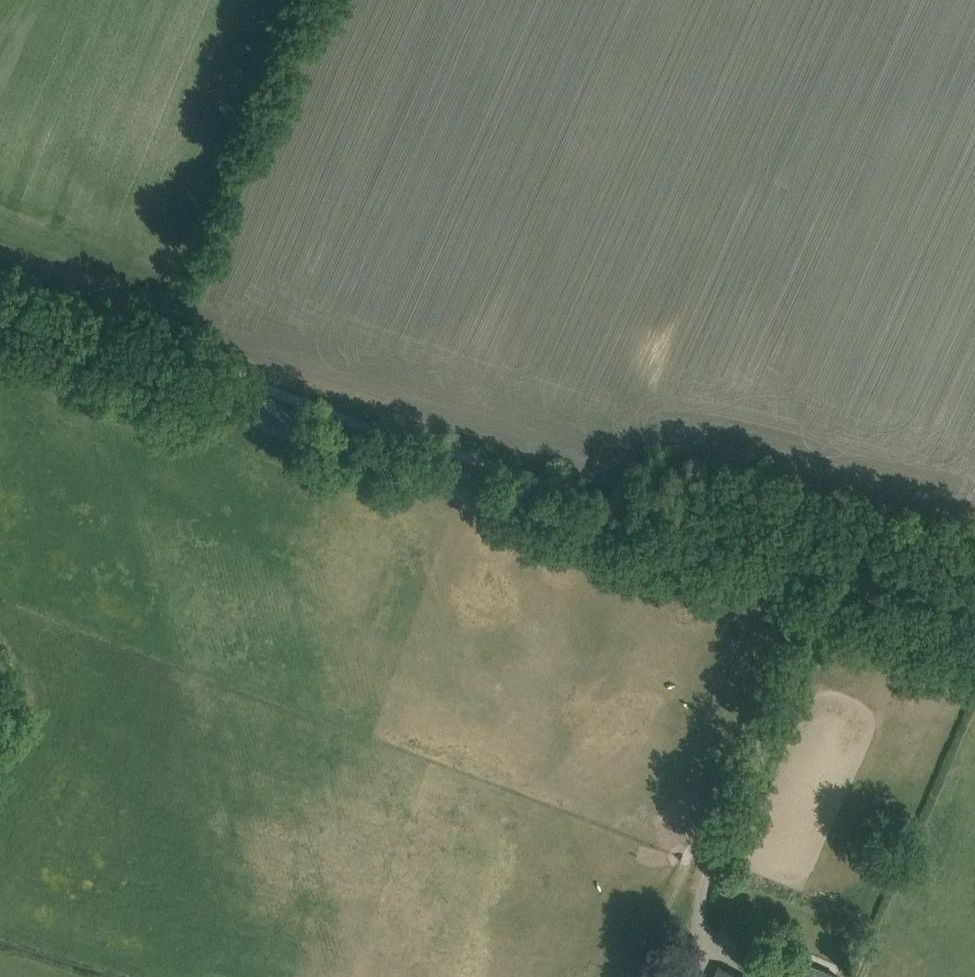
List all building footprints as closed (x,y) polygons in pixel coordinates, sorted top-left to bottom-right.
[(783,955),(774,976),(838,976),(783,955)] [(718,965),(713,976),(745,976),(718,965)]
